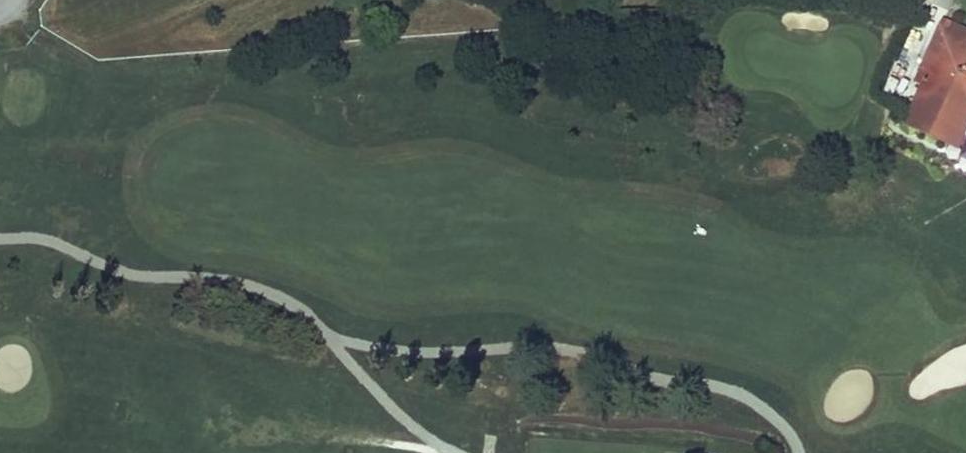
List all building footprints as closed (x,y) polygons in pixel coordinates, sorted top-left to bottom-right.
[(946,15),(922,65),(927,68),(922,79),(926,81),(908,119),(942,135),(961,128),(965,117),(965,25),(946,15)]
